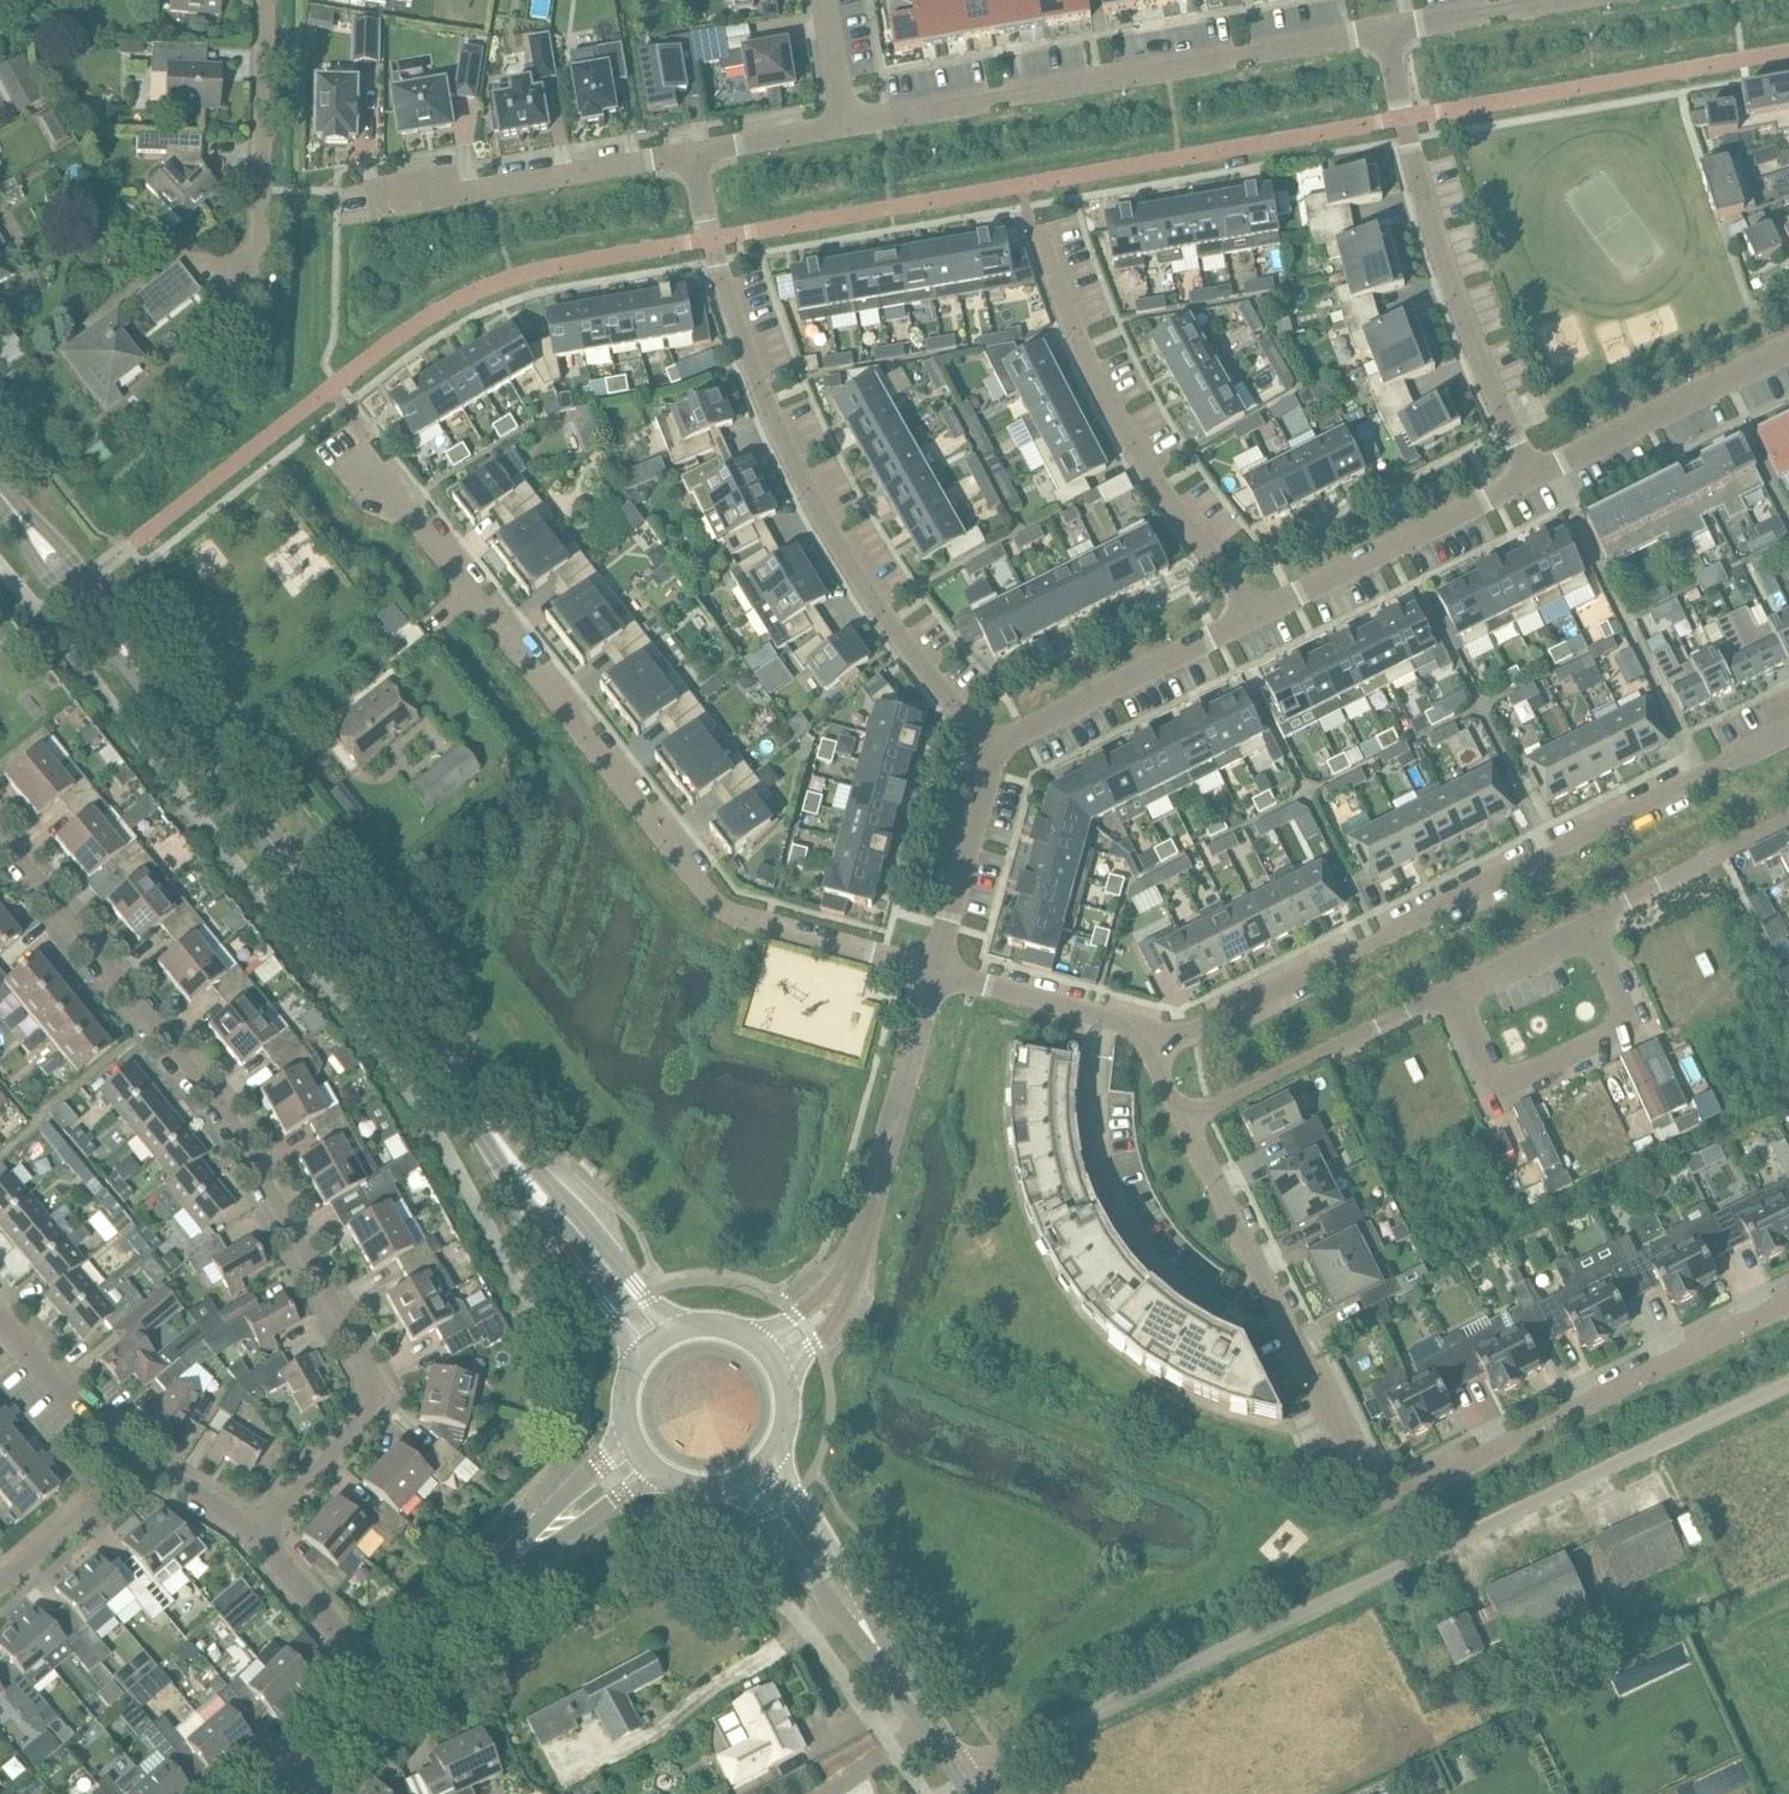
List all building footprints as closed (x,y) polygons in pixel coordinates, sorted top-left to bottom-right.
[(222,0),(171,0),(170,11),(220,16),(222,0)] [(385,8),(387,0),(405,3),(405,0),(332,0),(385,8)] [(729,6),(735,5),(736,11),(755,8),(754,2),(766,0),(728,0),(729,6)] [(913,6),(899,0),(885,0),(889,19),(890,18),(896,52),(921,48),(913,6)] [(913,6),(921,48),(945,43),(938,0),(912,0),(913,6)] [(963,0),(938,0),(945,43),(969,39),(963,0)] [(988,0),(963,0),(969,39),(994,35),(988,0)] [(1013,0),(988,0),(994,35),(1018,31),(1013,0)] [(1038,0),(1013,0),(1018,31),(1043,26),(1038,0)] [(1063,0),(1038,0),(1043,26),(1067,22),(1063,0)] [(1089,0),(1063,0),(1067,22),(1092,18),(1089,0)] [(1130,0),(1102,0),(1105,16),(1132,11),(1130,0)] [(1162,0),(1130,0),(1132,11),(1163,6),(1162,0)] [(355,22),(354,63),(379,63),(380,22),(355,22)] [(748,68),(753,94),(795,86),(788,43),(730,54),(726,28),(692,33),(698,67),(720,63),(722,72),(748,68)] [(541,81),(558,78),(551,35),(530,39),(534,66),(528,67),(530,81),(513,84),(515,96),(496,100),(499,116),(493,117),(496,133),(501,132),(502,137),(520,134),(520,135),(532,133),(532,132),(550,129),(541,81)] [(700,79),(698,67),(693,36),(662,41),(663,51),(639,55),(649,112),(678,107),(676,93),(688,91),(686,81),(700,79)] [(166,108),(195,109),(219,110),(221,67),(187,66),(188,46),(153,44),(152,75),(167,75),(166,108)] [(598,49),(572,53),(576,72),(574,72),(583,124),(605,120),(604,114),(617,112),(612,83),(629,80),(623,45),(598,49)] [(483,53),(465,50),(458,96),(476,99),(483,53)] [(0,68),(0,82),(19,115),(49,97),(24,54),(0,68)] [(326,139),(326,144),(349,144),(349,139),(357,140),(358,123),(358,105),(358,82),(339,81),(339,89),(320,88),(319,139),(326,139)] [(1776,135),(1788,133),(1788,84),(1768,88),(1775,128),(1776,135)] [(396,95),(403,136),(423,132),(423,133),(437,131),(436,130),(453,127),(446,86),(396,95)] [(1749,133),(1775,128),(1768,88),(1742,92),(1745,105),(1749,133)] [(1749,133),(1745,105),(1705,112),(1692,114),(1696,128),(1708,126),(1710,140),(1728,136),(1739,135),(1749,133)] [(87,133),(82,145),(97,151),(102,139),(87,133)] [(137,153),(171,154),(171,164),(146,187),(161,202),(160,203),(181,224),(218,188),(195,164),(196,154),(202,155),(202,136),(137,135),(137,153)] [(1739,135),(1728,136),(1731,151),(1741,149),(1739,135)] [(1757,151),(1759,164),(1780,160),(1778,146),(1757,151)] [(1780,154),(1782,165),(1788,164),(1788,153),(1780,154)] [(1737,158),(1698,171),(1706,197),(1746,184),(1737,158)] [(1305,200),(1310,233),(1347,225),(1345,208),(1383,201),(1378,171),(1348,177),(1347,173),(1330,176),(1331,180),(1326,180),(1328,196),(1305,200)] [(1773,188),(1778,203),(1788,199),(1788,182),(1773,188)] [(1706,197),(1715,222),(1754,209),(1746,184),(1706,197)] [(1271,190),(1244,194),(1252,239),(1254,251),(1281,246),(1271,190)] [(1224,244),(1226,256),(1254,251),(1252,239),(1244,194),(1217,199),(1224,244)] [(1224,244),(1217,199),(1189,204),(1197,249),(1199,260),(1226,256),(1224,244)] [(1189,204),(1162,209),(1172,265),(1184,263),(1182,252),(1197,249),(1189,204)] [(1162,209),(1135,213),(1142,258),(1144,258),(1158,256),(1160,267),(1172,265),(1162,209)] [(1763,212),(1748,219),(1752,227),(1755,225),(1760,234),(1771,228),(1763,212)] [(1142,258),(1135,213),(1107,218),(1117,273),(1146,268),(1144,258),(1142,258)] [(1780,224),(1788,243),(1788,219),(1780,224)] [(1780,224),(1771,228),(1760,234),(1744,242),(1757,267),(1788,251),(1788,243),(1780,224)] [(1343,259),(1346,273),(1401,258),(1396,240),(1393,241),(1390,230),(1352,241),(1347,225),(1310,233),(1316,253),(1325,250),(1329,263),(1343,259)] [(1026,251),(1009,255),(1006,236),(979,240),(988,293),(1015,288),(1036,284),(1026,251)] [(988,293),(979,240),(953,245),(962,297),(984,293),(988,293)] [(17,274),(0,244),(0,284),(17,274)] [(962,297),(953,245),(926,250),(935,302),(961,297),(962,297)] [(926,250),(899,254),(907,297),(906,297),(907,307),(935,302),(926,250)] [(907,297),(899,254),(873,259),(880,301),(882,311),(907,307),(906,297),(907,297)] [(1336,291),(1345,323),(1372,314),(1367,297),(1405,287),(1402,276),(1406,275),(1401,258),(1346,273),(1350,287),(1336,291)] [(880,301),(873,259),(846,263),(853,306),(856,305),(858,315),(882,311),(880,301)] [(846,263),(820,268),(829,320),(858,315),(856,305),(853,306),(846,263)] [(157,323),(198,291),(180,267),(138,299),(157,323)] [(829,320),(820,268),(793,273),(802,325),(829,320)] [(1259,282),(1261,294),(1276,291),(1274,280),(1259,282)] [(1246,296),(1261,294),(1259,282),(1244,285),(1246,296)] [(1219,289),(1205,292),(1206,303),(1221,300),(1219,289)] [(667,341),(692,337),(693,346),(711,343),(705,307),(690,310),(687,291),(659,296),(667,341)] [(1206,303),(1205,292),(1190,294),(1192,305),(1206,303)] [(659,296),(631,301),(639,346),(667,341),(659,296)] [(1165,298),(1150,301),(1152,312),(1167,310),(1165,298)] [(631,301),(604,305),(612,351),(639,346),(631,301)] [(1152,312),(1150,301),(1136,304),(1138,315),(1152,312)] [(1239,309),(1246,322),(1256,317),(1249,303),(1239,309)] [(604,305),(577,310),(584,355),(612,351),(604,305)] [(553,339),(539,344),(554,385),(563,381),(559,360),(584,355),(577,310),(549,315),(553,339)] [(63,354),(92,391),(106,410),(121,398),(112,387),(142,364),(118,334),(130,325),(118,311),(99,326),(63,354)] [(1371,349),(1376,362),(1429,342),(1422,325),(1419,326),(1415,316),(1378,330),(1372,314),(1345,323),(1357,354),(1371,349)] [(1256,317),(1246,322),(1254,335),(1264,330),(1256,317)] [(1153,341),(1167,365),(1204,344),(1190,320),(1153,341)] [(512,329),(488,343),(512,382),(534,369),(546,388),(554,385),(539,344),(524,349),(512,329)] [(1008,334),(993,337),(995,348),(1010,345),(1008,334)] [(1288,357),(1275,335),(1260,344),(1273,367),(1282,361),(1288,357)] [(941,340),(943,351),(958,348),(956,337),(941,340)] [(995,348),(993,337),(978,340),(980,351),(995,348)] [(943,351),(941,340),(926,342),(928,353),(943,351)] [(1368,381),(1380,412),(1405,401),(1399,385),(1436,371),(1432,360),(1435,359),(1429,342),(1376,362),(1381,376),(1368,381)] [(488,343),(464,357),(488,397),(512,382),(488,343)] [(1167,365),(1181,390),(1218,368),(1204,344),(1167,365)] [(889,349),(891,359),(906,357),(904,346),(889,349)] [(1009,400),(1020,394),(1018,392),(1056,372),(1044,347),(1022,359),(1015,346),(984,351),(1009,400)] [(876,362),(891,359),(889,349),(875,351),(876,362)] [(853,355),(838,357),(840,368),(855,366),(853,355)] [(464,357),(440,372),(464,411),(488,397),(464,357)] [(825,371),(840,368),(838,357),(823,360),(825,371)] [(948,371),(952,362),(950,357),(934,359),(934,360),(941,374),(942,375),(948,371)] [(692,378),(701,375),(695,360),(676,368),(682,382),(692,378)] [(924,366),(931,379),(941,374),(934,360),(924,366)] [(1297,388),(1282,361),(1273,367),(1287,394),(1297,388)] [(673,386),(682,382),(676,368),(667,371),(673,386)] [(898,399),(880,368),(848,374),(857,390),(835,402),(848,425),(888,403),(889,404),(898,399)] [(1181,390),(1194,414),(1232,393),(1218,368),(1181,390)] [(440,372),(416,386),(440,425),(464,411),(440,372)] [(1020,394),(1031,415),(1031,416),(1069,396),(1056,372),(1018,392),(1020,394)] [(941,374),(931,379),(938,392),(948,387),(942,375),(941,374)] [(627,377),(617,379),(619,394),(630,393),(627,377)] [(619,394),(617,379),(607,381),(609,396),(619,394)] [(1327,381),(1310,389),(1310,390),(1315,400),(1316,403),(1334,395),(1327,381)] [(440,425),(416,386),(392,400),(405,422),(399,426),(415,452),(416,451),(411,442),(440,425)] [(1315,400),(1310,390),(1300,395),(1305,404),(1315,400)] [(1232,393),(1194,414),(1208,438),(1246,417),(1232,393)] [(688,409),(674,414),(657,421),(675,467),(686,462),(716,451),(709,434),(734,425),(722,395),(708,401),(706,395),(686,402),(688,409)] [(1022,420),(1034,443),(1043,439),(1044,441),(1082,421),(1069,396),(1031,416),(1031,415),(1022,420)] [(1282,404),(1271,410),(1276,420),(1287,414),(1301,406),(1295,397),(1282,404)] [(1405,401),(1380,412),(1394,442),(1407,435),(1414,449),(1418,447),(1420,450),(1436,442),(1434,439),(1462,425),(1448,398),(1413,416),(1405,401)] [(968,403),(959,408),(966,422),(976,417),(973,412),(981,408),(977,399),(968,403)] [(861,448),(901,426),(889,404),(888,403),(848,425),(861,448)] [(580,417),(576,419),(588,455),(604,442),(593,406),(577,408),(580,417)] [(949,429),(959,423),(952,410),(942,415),(949,429)] [(511,416),(502,422),(510,435),(519,430),(511,416)] [(1248,424),(1253,434),(1266,426),(1261,416),(1248,424)] [(978,445),(988,439),(976,417),(966,422),(978,445)] [(1034,443),(1047,470),(1095,445),(1082,421),(1044,441),(1043,439),(1034,443)] [(502,440),(510,435),(502,422),(494,427),(502,440)] [(1781,426),(1788,443),(1788,422),(1781,426)] [(966,437),(959,423),(949,429),(956,442),(966,437)] [(1240,441),(1253,434),(1248,424),(1234,431),(1240,441)] [(874,471),(914,449),(901,426),(861,448),(874,471)] [(1781,426),(1758,437),(1780,481),(1788,476),(1788,443),(1781,426)] [(1345,433),(1320,445),(1341,486),(1366,473),(1345,433)] [(988,439),(978,445),(985,458),(995,453),(988,439)] [(1373,440),(1363,445),(1369,459),(1380,454),(1373,440)] [(464,445),(455,450),(463,463),(472,458),(464,445)] [(1095,445),(1047,470),(1059,493),(1053,496),(1061,509),(1092,493),(1086,481),(1107,470),(1095,445)] [(1320,445),(1295,458),(1316,498),(1341,486),(1320,445)] [(1765,488),(1743,445),(1719,457),(1748,514),(1749,513),(1742,500),(1765,488)] [(1259,448),(1237,459),(1243,472),(1265,462),(1259,448)] [(927,472),(914,449),(874,471),(880,483),(887,494),(927,472)] [(455,468),(463,463),(455,450),(447,455),(455,468)] [(456,499),(454,500),(475,527),(477,526),(476,525),(503,504),(512,516),(537,497),(520,475),(526,471),(513,450),(498,461),(466,482),(471,489),(456,500),(456,499)] [(973,475),(983,470),(976,457),(966,462),(973,475)] [(1719,457),(1691,471),(1713,515),(1724,509),(1731,523),(1748,514),(1719,457)] [(1295,458),(1272,469),(1270,470),(1291,511),(1316,498),(1295,458)] [(694,494),(706,518),(764,489),(751,463),(727,475),(720,459),(682,478),(691,495),(694,494)] [(1270,470),(1272,469),(1267,460),(1241,474),(1249,491),(1234,499),(1246,513),(1249,511),(1257,506),(1266,524),(1291,511),(1270,470)] [(644,461),(619,471),(626,488),(650,478),(644,461)] [(990,483),(983,470),(973,475),(980,488),(990,483)] [(1001,490),(1011,485),(1004,471),(994,477),(1001,490)] [(1709,533),(1702,520),(1713,515),(1691,471),(1663,485),(1692,542),(1709,533)] [(940,494),(927,472),(887,494),(900,517),(940,494)] [(1098,490),(1098,491),(1084,498),(1088,508),(1103,501),(1105,506),(1133,492),(1125,476),(1098,490)] [(1018,498),(1011,485),(1001,490),(1008,503),(1018,498)] [(1692,542),(1663,485),(1635,499),(1657,543),(1668,537),(1675,551),(1692,542)] [(645,487),(627,495),(631,502),(635,507),(646,501),(649,496),(645,487)] [(764,489),(706,518),(719,544),(725,541),(732,556),(761,542),(753,526),(777,515),(764,489)] [(984,498),(992,512),(1002,506),(994,493),(984,498)] [(953,517),(940,494),(900,517),(912,540),(953,517)] [(493,550),(511,573),(552,541),(542,528),(554,518),(537,497),(512,516),(522,528),(495,549),(494,549),(493,550)] [(1657,543),(1635,499),(1612,511),(1634,554),(1657,543)] [(631,502),(619,511),(625,519),(637,510),(635,507),(631,502)] [(1062,517),(1067,527),(1081,519),(1076,509),(1062,517)] [(1612,511),(1588,523),(1610,566),(1634,554),(1612,511)] [(987,545),(978,529),(964,537),(953,517),(912,540),(926,563),(947,551),(954,564),(987,545)] [(1145,522),(1120,534),(1145,584),(1170,572),(1145,522)] [(1041,528),(1027,535),(1032,545),(1046,538),(1041,528)] [(1778,541),(1773,533),(1761,539),(1765,548),(1778,541)] [(1123,544),(1099,556),(1120,597),(1145,584),(1120,534),(1118,535),(1123,544)] [(1032,545),(1027,535),(1014,542),(1019,552),(1032,545)] [(1564,535),(1539,548),(1560,589),(1559,589),(1571,613),(1597,600),(1568,543),(1564,535)] [(1765,548),(1761,539),(1748,545),(1753,554),(1765,548)] [(557,574),(567,586),(592,567),(575,545),(562,555),(552,541),(511,573),(530,597),(531,596),(531,595),(557,574)] [(653,548),(650,557),(658,567),(672,557),(671,555),(661,542),(653,548)] [(1539,548),(1514,560),(1540,612),(1548,627),(1572,615),(1571,613),(1559,589),(1560,589),(1539,548)] [(1778,549),(1764,556),(1769,566),(1783,559),(1778,549)] [(732,576),(754,612),(812,576),(797,551),(775,565),(765,550),(738,568),(740,571),(732,576)] [(979,560),(984,570),(997,563),(992,553),(979,560)] [(1099,556),(1075,568),(1095,609),(1120,597),(1099,556)] [(1751,563),(1755,573),(1769,566),(1764,556),(1751,563)] [(984,570),(979,560),(966,568),(971,578),(984,570)] [(1514,560),(1489,573),(1515,624),(1540,612),(1514,560)] [(1708,570),(1712,578),(1724,572),(1720,563),(1708,570)] [(548,619),(566,643),(619,602),(592,567),(567,586),(576,598),(550,619),(549,619),(548,619)] [(1075,568),(1050,581),(1070,622),(1095,609),(1075,568)] [(1712,578),(1708,570),(1695,576),(1700,585),(1712,578)] [(1724,572),(1712,578),(1716,587),(1729,581),(1724,572)] [(1489,573),(1464,585),(1485,626),(1491,637),(1515,624),(1489,573)] [(812,576),(754,612),(779,651),(814,629),(805,614),(827,600),(812,576)] [(1716,587),(1712,578),(1700,585),(1704,593),(1716,587)] [(1050,581),(1025,593),(1045,634),(1070,622),(1050,581)] [(1485,626),(1464,585),(1439,598),(1465,649),(1491,637),(1485,626)] [(1670,596),(1665,587),(1653,593),(1657,602),(1670,596)] [(997,596),(996,597),(1021,647),(1045,634),(1025,593),(1002,605),(997,596)] [(1641,600),(1645,608),(1657,602),(1653,593),(1641,600)] [(985,636),(996,659),(1021,647),(996,597),(971,609),(972,611),(954,620),(967,645),(985,636)] [(1677,600),(1663,607),(1668,616),(1682,609),(1677,600)] [(612,644),(621,656),(646,637),(619,602),(566,643),(584,667),(586,666),(585,665),(612,644)] [(392,605),(384,611),(398,630),(407,624),(392,605)] [(1663,607),(1650,614),(1654,623),(1668,616),(1663,607)] [(1682,609),(1668,616),(1674,627),(1688,620),(1682,609)] [(1788,663),(1769,625),(1757,631),(1746,609),(1731,616),(1761,676),(1788,663)] [(1416,610),(1391,622),(1417,674),(1437,664),(1441,672),(1454,666),(1432,623),(1425,627),(1416,610)] [(1769,625),(1788,663),(1788,615),(1769,625)] [(1761,677),(1731,616),(1716,624),(1727,646),(1715,652),(1734,690),(1761,677)] [(658,618),(646,627),(651,633),(662,624),(658,618)] [(1391,622),(1366,634),(1392,686),(1417,674),(1391,622)] [(1599,628),(1606,642),(1615,637),(1608,623),(1599,628)] [(1366,634),(1341,647),(1367,699),(1392,686),(1366,634)] [(819,637),(794,656),(805,671),(810,667),(828,692),(840,682),(844,688),(861,675),(857,670),(869,661),(851,635),(829,651),(819,637)] [(602,689),(621,713),(661,681),(662,682),(674,672),(646,637),(621,656),(631,668),(604,689),(604,688),(602,689)] [(1599,646),(1604,656),(1618,649),(1613,639),(1599,646)] [(1567,644),(1558,648),(1565,662),(1574,658),(1567,644)] [(1341,647),(1317,659),(1343,711),(1367,699),(1341,647)] [(1565,662),(1558,648),(1549,653),(1556,667),(1565,662)] [(1680,670),(1669,648),(1653,656),(1683,716),(1711,702),(1692,664),(1680,670)] [(1628,683),(1645,675),(1633,649),(1616,657),(1628,683)] [(1715,652),(1692,664),(1711,702),(1734,690),(1715,652)] [(753,654),(743,660),(753,673),(754,673),(761,668),(753,654)] [(778,659),(756,674),(770,695),(792,680),(778,659)] [(1317,659),(1292,672),(1312,713),(1318,724),(1343,711),(1317,659)] [(1582,662),(1568,669),(1573,679),(1587,672),(1582,662)] [(749,669),(738,678),(743,684),(749,685),(756,680),(749,669)] [(1518,669),(1509,673),(1516,687),(1525,683),(1518,669)] [(1573,679),(1568,669),(1555,675),(1560,685),(1573,679)] [(661,681),(621,713),(639,736),(640,735),(667,714),(676,726),(701,707),(674,672),(662,682),(661,681)] [(1269,689),(1262,693),(1280,729),(1312,713),(1292,672),(1267,684),(1269,689)] [(1516,687),(1509,673),(1500,677),(1507,691),(1516,687)] [(723,689),(716,679),(705,687),(713,697),(723,689)] [(333,735),(357,767),(417,720),(389,683),(347,716),(351,721),(333,735)] [(1522,692),(1527,702),(1540,695),(1535,685),(1522,692)] [(878,710),(871,735),(915,747),(922,720),(899,714),(902,703),(889,686),(871,701),(878,710)] [(1513,709),(1527,702),(1522,692),(1508,699),(1513,709)] [(1243,696),(1219,709),(1245,760),(1266,749),(1274,764),(1284,759),(1266,722),(1259,726),(1243,696)] [(1448,704),(1435,710),(1442,724),(1455,718),(1448,704)] [(1658,747),(1665,743),(1646,704),(1622,717),(1643,758),(1659,750),(1658,747)] [(657,759),(675,783),(716,751),(705,738),(717,728),(701,707),(676,726),(685,738),(659,759),(658,758),(657,759)] [(1219,709),(1194,721),(1215,762),(1239,750),(1244,760),(1245,760),(1219,709)] [(1442,724),(1435,710),(1426,715),(1432,729),(1442,724)] [(1622,717),(1599,728),(1619,770),(1643,758),(1622,717)] [(1194,721),(1169,733),(1195,785),(1219,773),(1214,762),(1215,762),(1194,721)] [(93,725),(91,723),(78,734),(85,742),(98,731),(94,727),(93,727),(92,726),(93,725)] [(1456,725),(1442,732),(1447,742),(1461,735),(1456,725)] [(5,777),(21,797),(68,758),(69,757),(53,737),(51,738),(43,727),(36,734),(17,749),(26,760),(5,777)] [(1619,770),(1599,728),(1575,740),(1596,782),(1619,770)] [(1394,731),(1386,735),(1393,749),(1401,744),(1394,731)] [(1461,735),(1447,742),(1454,757),(1476,746),(1469,731),(1461,735)] [(1447,742),(1442,732),(1429,739),(1434,749),(1447,742)] [(1169,733),(1145,746),(1170,797),(1195,785),(1169,733)] [(871,735),(864,762),(908,774),(915,747),(871,735)] [(1393,749),(1386,735),(1377,739),(1383,753),(1393,749)] [(1334,757),(1327,738),(1314,743),(1322,762),(1334,757)] [(1575,740),(1551,752),(1572,793),(1596,782),(1575,740)] [(823,741),(821,751),(836,755),(838,745),(823,741)] [(1406,742),(1393,749),(1398,759),(1411,753),(1406,742)] [(1145,746),(1120,758),(1141,799),(1142,798),(1147,809),(1170,797),(1145,746)] [(409,790),(427,812),(480,770),(462,747),(409,790)] [(1398,759),(1393,749),(1379,756),(1384,766),(1398,759)] [(721,784),(731,796),(755,776),(738,755),(726,764),(716,751),(675,783),(694,806),(695,805),(694,805),(721,784)] [(833,765),(836,755),(821,751),(818,760),(833,765)] [(1572,793),(1551,752),(1528,764),(1547,802),(1554,799),(1556,802),(1572,793)] [(1336,759),(1343,773),(1352,769),(1345,755),(1336,759)] [(58,800),(67,811),(93,790),(68,758),(21,797),(38,817),(56,802),(58,800)] [(1120,758),(1095,771),(1116,811),(1141,799),(1120,758)] [(1334,778),(1343,773),(1336,759),(1327,764),(1334,778)] [(864,762),(856,789),(901,801),(908,774),(864,762)] [(755,776),(731,796),(740,808),(713,829),(713,828),(711,829),(732,856),(733,855),(733,854),(747,843),(752,849),(780,823),(779,822),(774,826),(760,808),(772,798),(768,792),(781,782),(769,767),(756,777),(755,776)] [(1053,792),(1052,793),(1092,824),(1116,811),(1095,771),(1053,792)] [(1511,810),(1492,771),(1469,783),(1489,824),(1505,816),(1504,813),(1511,810)] [(1363,772),(1349,779),(1354,789),(1368,782),(1363,772)] [(1354,789),(1349,779),(1322,792),(1327,802),(1341,795),(1354,789)] [(1469,783),(1445,795),(1466,836),(1489,824),(1469,783)] [(838,785),(832,809),(850,814),(849,815),(894,828),(901,801),(856,789),(856,790),(838,785)] [(56,839),(72,859),(121,819),(107,830),(99,820),(110,811),(93,790),(67,811),(77,822),(56,839)] [(1052,793),(1040,839),(1095,854),(1096,853),(1084,850),(1091,824),(1092,824),(1052,793)] [(1270,793),(1262,797),(1269,811),(1277,806),(1270,793)] [(809,794),(806,804),(821,808),(824,798),(809,794)] [(1445,795),(1422,807),(1442,848),(1466,836),(1445,795)] [(156,807),(147,797),(138,805),(142,811),(150,812),(156,807)] [(1269,811),(1262,797),(1253,801),(1260,815),(1269,811)] [(821,808),(806,804),(803,813),(818,817),(821,808)] [(1281,812),(1268,819),(1273,829),(1293,819),(1310,810),(1298,804),(1281,812)] [(1422,807),(1398,818),(1418,860),(1442,848),(1422,807)] [(849,815),(842,842),(887,854),(894,828),(849,815)] [(1222,817),(1213,822),(1220,836),(1229,831),(1222,817)] [(1398,818),(1374,830),(1395,871),(1418,860),(1398,818)] [(110,863),(118,874),(144,852),(135,841),(138,838),(121,819),(72,859),(89,880),(110,863)] [(1273,829),(1268,819),(1254,826),(1259,836),(1273,829)] [(1220,836),(1213,822),(1204,826),(1211,840),(1220,836)] [(1395,871),(1374,830),(1351,842),(1370,880),(1377,876),(1379,879),(1395,871)] [(1748,852),(1756,868),(1781,855),(1780,854),(1788,849),(1788,836),(1787,833),(1748,852)] [(1235,836),(1221,843),(1226,852),(1240,846),(1235,836)] [(1040,839),(1032,866),(1077,878),(1080,867),(1091,870),(1095,854),(1040,839)] [(1172,841),(1163,846),(1170,860),(1180,854),(1172,841)] [(834,867),(833,869),(880,881),(887,854),(842,842),(835,867),(834,867)] [(1110,857),(1126,861),(1134,878),(1140,875),(1130,855),(1114,842),(1110,857)] [(1226,852),(1221,843),(1208,849),(1213,859),(1226,852)] [(1170,860),(1163,846),(1155,850),(1162,864),(1170,860)] [(794,847),(791,856),(806,861),(809,851),(794,847)] [(1780,854),(1781,855),(1788,872),(1788,849),(1780,854)] [(107,902),(123,922),(170,884),(144,852),(118,874),(128,885),(107,902)] [(804,870),(806,861),(791,856),(789,866),(804,870)] [(1189,859),(1175,866),(1180,876),(1194,869),(1189,859)] [(1032,866),(1025,891),(1081,907),(1088,881),(1032,866)] [(1180,876),(1175,866),(1161,873),(1166,883),(1180,876)] [(1320,920),(1299,879),(1293,867),(1270,879),(1275,891),(1296,932),(1320,920)] [(1342,905),(1323,867),(1299,879),(1320,920),(1336,912),(1335,909),(1342,905)] [(873,908),(880,881),(833,869),(826,895),(825,895),(821,910),(846,917),(850,902),(873,908)] [(1111,876),(1108,885),(1123,889),(1126,880),(1111,876)] [(1130,890),(1127,904),(1157,887),(1152,878),(1130,890)] [(161,925),(169,936),(195,915),(170,884),(123,922),(140,942),(161,925)] [(1120,899),(1123,889),(1108,885),(1106,895),(1120,899)] [(1074,933),(1081,907),(1025,891),(1018,917),(1017,917),(1063,930),(1074,933)] [(1275,891),(1252,902),(1273,944),(1296,932),(1275,891)] [(1252,902),(1228,914),(1249,956),(1273,944),(1252,902)] [(1205,926),(1226,967),(1249,956),(1228,914),(1223,903),(1200,915),(1205,926)] [(21,937),(10,923),(15,919),(11,914),(13,913),(9,908),(2,914),(0,916),(0,954),(21,937)] [(158,964),(174,984),(221,946),(195,915),(169,936),(179,947),(158,964)] [(1023,965),(1052,973),(1063,930),(1017,917),(1009,945),(1027,950),(1023,965)] [(1205,926),(1181,938),(1202,979),(1226,967),(1205,926)] [(1202,979),(1181,938),(1176,928),(1139,947),(1153,976),(1168,969),(1177,988),(1184,985),(1188,991),(1202,984),(1200,980),(1202,979)] [(1096,929),(1094,938),(1109,942),(1111,933),(1096,929)] [(1109,942),(1094,938),(1091,948),(1106,952),(1109,942)] [(1773,945),(1782,963),(1788,960),(1788,941),(1788,938),(1773,945)] [(211,988),(220,999),(257,969),(260,966),(256,961),(242,973),(221,946),(174,984),(191,1005),(211,988)] [(56,980),(57,981),(64,975),(60,970),(58,972),(54,967),(49,971),(38,957),(19,973),(9,981),(0,970),(0,971),(0,1004),(12,994),(23,1007),(56,980)] [(1788,994),(1788,993),(1788,966),(1780,970),(1788,994)] [(209,1027),(225,1047),(260,1018),(271,1009),(246,978),(257,969),(220,999),(230,1010),(209,1027)] [(30,1017),(41,1030),(75,1003),(82,997),(78,992),(76,994),(72,989),(67,993),(57,981),(56,980),(23,1007),(4,1023),(12,1032),(30,1017)] [(49,1039),(59,1052),(60,1053),(93,1026),(100,1020),(96,1015),(94,1016),(90,1011),(85,1016),(75,1003),(41,1030),(22,1045),(30,1055),(49,1039)] [(273,1063),(300,1045),(271,1009),(260,1018),(225,1047),(241,1067),(262,1050),(273,1063)] [(100,1058),(119,1042),(114,1037),(113,1039),(108,1034),(103,1038),(93,1026),(60,1053),(59,1052),(40,1068),(47,1077),(48,1077),(67,1062),(78,1075),(100,1058)] [(307,1081),(319,1074),(322,1065),(316,1054),(311,1058),(300,1045),(273,1063),(284,1077),(260,1091),(273,1113),(313,1091),(307,1081)] [(1657,1047),(1638,1056),(1668,1120),(1687,1111),(1657,1047)] [(1081,1062),(1017,1050),(1014,1083),(1013,1107),(1014,1134),(1019,1172),(1041,1240),(1063,1280),(1077,1299),(1085,1309),(1113,1339),(1144,1365),(1184,1390),(1230,1409),(1284,1423),(1245,1345),(1218,1333),(1182,1312),(1153,1288),(1133,1265),(1118,1245),(1103,1218),(1089,1184),(1083,1160),(1078,1123),(1078,1092),(1081,1062)] [(100,1091),(118,1114),(151,1087),(133,1064),(121,1073),(113,1063),(87,1084),(95,1095),(100,1091)] [(118,1114),(137,1136),(170,1109),(151,1087),(118,1114)] [(9,1100),(0,1089),(0,1107),(9,1100)] [(309,1123),(316,1135),(345,1119),(338,1106),(325,1113),(313,1091),(273,1113),(286,1136),(309,1123)] [(1291,1133),(1298,1146),(1325,1132),(1318,1119),(1304,1126),(1290,1098),(1285,1100),(1284,1096),(1268,1104),(1270,1107),(1243,1121),(1246,1128),(1243,1129),(1250,1145),(1254,1143),(1257,1150),(1291,1133)] [(1529,1105),(1514,1112),(1540,1170),(1556,1162),(1529,1105)] [(137,1136),(155,1159),(188,1132),(170,1109),(137,1136)] [(1698,1112),(1675,1123),(1680,1136),(1704,1124),(1704,1123),(1698,1112)] [(300,1161),(312,1184),(352,1161),(340,1139),(352,1132),(345,1119),(316,1135),(323,1148),(300,1161)] [(1680,1136),(1675,1123),(1655,1132),(1661,1145),(1680,1136)] [(69,1136),(78,1147),(88,1139),(78,1128),(69,1136)] [(165,1186),(166,1188),(199,1161),(207,1155),(188,1132),(155,1159),(172,1180),(165,1186)] [(1272,1187),(1280,1205),(1329,1180),(1322,1167),(1339,1159),(1325,1132),(1298,1146),(1305,1160),(1271,1177),(1275,1186),(1272,1187)] [(1645,1149),(1640,1138),(1631,1142),(1636,1153),(1645,1149)] [(97,1151),(88,1139),(78,1147),(88,1159),(97,1151)] [(1785,1141),(1771,1148),(1778,1161),(1788,1155),(1788,1149),(1785,1141)] [(57,1153),(67,1165),(77,1157),(67,1145),(57,1153)] [(352,1161),(312,1184),(325,1207),(357,1189),(364,1201),(393,1185),(419,1170),(417,1166),(415,1167),(411,1159),(410,1158),(377,1176),(365,1154),(352,1161)] [(1701,1156),(1687,1163),(1693,1176),(1708,1169),(1701,1156)] [(77,1157),(67,1165),(77,1177),(87,1168),(77,1157)] [(166,1188),(184,1210),(218,1183),(199,1161),(166,1188)] [(1549,1181),(1544,1183),(1550,1196),(1574,1185),(1568,1172),(1566,1173),(1561,1163),(1544,1171),(1549,1181)] [(106,1180),(116,1191),(125,1183),(116,1172),(106,1180)] [(29,1195),(10,1173),(0,1182),(0,1220),(29,1195)] [(1661,1176),(1643,1185),(1652,1204),(1662,1199),(1666,1187),(1661,1176)] [(1327,1214),(1334,1228),(1361,1214),(1354,1200),(1342,1206),(1329,1180),(1280,1205),(1289,1223),(1293,1221),(1297,1229),(1327,1214)] [(1758,1197),(1783,1248),(1784,1248),(1788,1245),(1788,1181),(1758,1197)] [(125,1183),(116,1191),(125,1203),(135,1195),(125,1183)] [(218,1183),(184,1210),(202,1233),(236,1206),(218,1183)] [(348,1227),(360,1249),(400,1227),(388,1205),(400,1197),(393,1185),(364,1201),(371,1214),(348,1227)] [(95,1198),(103,1208),(113,1200),(104,1190),(95,1198)] [(15,1245),(48,1218),(29,1195),(0,1220),(0,1227),(15,1245)] [(1758,1197),(1714,1219),(1730,1251),(1744,1245),(1742,1241),(1748,1238),(1759,1260),(1763,1258),(1765,1262),(1786,1251),(1784,1248),(1783,1248),(1758,1197)] [(103,1208),(97,1213),(117,1236),(123,1230),(132,1223),(113,1200),(103,1208)] [(1385,1251),(1372,1224),(1367,1226),(1361,1214),(1334,1228),(1341,1242),(1311,1256),(1315,1265),(1312,1267),(1320,1284),(1369,1260),(1385,1251)] [(15,1245),(34,1267),(66,1240),(48,1218),(15,1245)] [(1666,1234),(1669,1239),(1695,1292),(1696,1292),(1719,1280),(1708,1258),(1715,1255),(1716,1258),(1730,1251),(1714,1219),(1690,1231),(1686,1224),(1666,1234)] [(143,1222),(134,1229),(144,1241),(152,1233),(143,1222)] [(34,1267),(53,1289),(78,1268),(78,1269),(86,1263),(75,1249),(91,1236),(83,1226),(67,1240),(66,1240),(34,1267)] [(396,1259),(403,1272),(434,1255),(441,1250),(434,1237),(413,1249),(400,1227),(360,1249),(373,1272),(396,1259)] [(144,1241),(134,1229),(124,1239),(133,1249),(134,1250),(144,1241)] [(1664,1231),(1659,1233),(1663,1242),(1669,1239),(1666,1234),(1664,1231)] [(152,1233),(144,1241),(153,1252),(162,1244),(152,1233)] [(218,1236),(188,1261),(195,1273),(212,1263),(232,1297),(246,1289),(241,1280),(246,1277),(267,1265),(252,1238),(227,1252),(218,1236)] [(127,1254),(133,1249),(124,1239),(118,1244),(127,1254)] [(1658,1247),(1625,1263),(1642,1296),(1655,1289),(1654,1286),(1660,1283),(1671,1304),(1675,1302),(1677,1306),(1698,1296),(1696,1292),(1695,1292),(1669,1239),(1663,1242),(1657,1245),(1658,1247)] [(134,1250),(137,1254),(143,1261),(153,1252),(144,1241),(134,1250)] [(171,1251),(162,1258),(172,1271),(181,1264),(171,1251)] [(387,1297),(400,1320),(440,1297),(439,1297),(455,1288),(444,1270),(443,1271),(434,1255),(403,1272),(410,1284),(387,1297)] [(1369,1260),(1320,1284),(1329,1301),(1333,1300),(1337,1308),(1366,1293),(1374,1307),(1401,1294),(1388,1268),(1376,1274),(1369,1260)] [(1620,1303),(1627,1300),(1628,1303),(1642,1296),(1625,1263),(1594,1279),(1600,1291),(1588,1297),(1587,1298),(1607,1336),(1608,1336),(1631,1324),(1620,1303)] [(45,1295),(64,1318),(97,1291),(78,1269),(78,1268),(53,1289),(45,1295)] [(1518,1268),(1507,1274),(1514,1289),(1525,1283),(1518,1268)] [(1460,1269),(1450,1274),(1455,1285),(1466,1280),(1460,1269)] [(97,1291),(64,1318),(84,1341),(106,1322),(113,1331),(134,1314),(139,1310),(113,1277),(97,1291)] [(1568,1292),(1537,1307),(1553,1340),(1567,1333),(1566,1330),(1572,1327),(1583,1349),(1587,1347),(1589,1351),(1610,1340),(1608,1336),(1607,1336),(1587,1298),(1588,1297),(1582,1285),(1581,1285),(1577,1277),(1564,1284),(1568,1292)] [(139,1310),(134,1314),(148,1330),(178,1304),(165,1288),(139,1310)] [(259,1309),(252,1296),(218,1315),(197,1327),(206,1337),(210,1342),(234,1329),(239,1338),(251,1341),(255,1339),(264,1354),(278,1346),(273,1337),(299,1322),(284,1295),(259,1309)] [(440,1297),(400,1320),(412,1343),(436,1330),(443,1343),(475,1325),(462,1301),(454,1300),(444,1306),(440,1297)] [(195,1324),(197,1327),(218,1315),(210,1300),(187,1312),(195,1323),(195,1324)] [(1507,1313),(1489,1322),(1493,1330),(1499,1342),(1519,1381),(1520,1380),(1543,1369),(1532,1347),(1538,1344),(1540,1347),(1553,1340),(1537,1307),(1533,1300),(1518,1308),(1518,1309),(1507,1315),(1507,1313)] [(1385,1302),(1358,1315),(1365,1329),(1392,1316),(1385,1302)] [(475,1325),(443,1343),(453,1359),(481,1343),(484,1349),(511,1334),(498,1312),(475,1325)] [(1450,1351),(1449,1352),(1465,1384),(1479,1377),(1477,1374),(1484,1371),(1495,1393),(1498,1391),(1500,1395),(1522,1384),(1520,1380),(1519,1381),(1499,1342),(1493,1330),(1466,1343),(1460,1333),(1445,1341),(1450,1351)] [(147,1388),(180,1360),(173,1351),(163,1351),(156,1357),(139,1336),(135,1331),(126,1339),(100,1361),(121,1385),(134,1373),(147,1388)] [(1441,1336),(1409,1352),(1417,1368),(1423,1380),(1411,1386),(1430,1425),(1431,1424),(1454,1413),(1444,1391),(1450,1388),(1452,1391),(1465,1384),(1449,1352),(1441,1336)] [(202,1342),(193,1349),(180,1360),(189,1371),(211,1352),(203,1342),(202,1342)] [(286,1384),(291,1392),(302,1413),(330,1397),(315,1371),(324,1366),(316,1352),(295,1364),(290,1367),(280,1372),(286,1384)] [(250,1397),(261,1389),(271,1383),(261,1367),(236,1383),(250,1397)] [(1430,1425),(1411,1386),(1401,1367),(1387,1374),(1390,1381),(1373,1390),(1377,1398),(1364,1405),(1373,1422),(1386,1415),(1388,1419),(1395,1415),(1406,1437),(1410,1435),(1412,1439),(1433,1428),(1431,1424),(1430,1425)] [(431,1370),(426,1395),(471,1405),(476,1380),(431,1370)] [(177,1380),(165,1399),(152,1420),(179,1436),(195,1411),(204,1416),(212,1403),(177,1380)] [(236,1383),(219,1410),(232,1418),(243,1401),(255,1409),(258,1405),(250,1397),(236,1383)] [(465,1431),(471,1405),(426,1395),(420,1421),(438,1425),(436,1434),(441,1438),(429,1451),(454,1473),(466,1460),(456,1452),(461,1445),(465,1431)] [(228,1422),(219,1436),(206,1457),(220,1465),(225,1457),(251,1473),(267,1446),(228,1422)] [(21,1444),(9,1430),(4,1434),(0,1429),(0,1462),(21,1444)] [(21,1444),(0,1462),(0,1494),(3,1498),(35,1470),(29,1464),(34,1460),(21,1444)] [(454,1473),(429,1451),(418,1463),(398,1445),(381,1465),(415,1495),(432,1476),(443,1486),(449,1479),(454,1473)] [(398,1515),(415,1495),(381,1465),(363,1484),(384,1502),(374,1513),(399,1535),(409,1524),(398,1515)] [(15,1525),(16,1526),(59,1490),(46,1474),(42,1478),(35,1470),(3,1498),(21,1520),(15,1525)] [(399,1535),(374,1513),(365,1524),(337,1499),(320,1519),(355,1549),(372,1530),(390,1546),(399,1535)] [(164,1508),(143,1526),(182,1571),(207,1551),(199,1542),(194,1536),(190,1539),(183,1530),(164,1508)] [(1686,1561),(1662,1510),(1597,1540),(1620,1591),(1686,1561)] [(355,1549),(320,1519),(303,1539),(323,1556),(311,1570),(334,1596),(349,1579),(337,1569),(355,1549)] [(147,1573),(138,1581),(163,1612),(174,1603),(162,1588),(182,1571),(143,1526),(122,1543),(147,1573)] [(187,1527),(183,1530),(190,1539),(194,1536),(199,1542),(204,1538),(194,1527),(187,1527)] [(97,1555),(77,1572),(115,1618),(135,1601),(152,1621),(163,1612),(138,1581),(124,1565),(114,1574),(97,1555)] [(1589,1608),(1565,1555),(1486,1592),(1494,1608),(1508,1638),(1511,1644),(1589,1608)] [(115,1618),(77,1572),(56,1590),(88,1628),(77,1637),(100,1663),(111,1654),(95,1635),(115,1618)] [(601,1576),(593,1581),(596,1585),(604,1580),(601,1576)] [(219,1615),(250,1590),(241,1579),(210,1605),(219,1615)] [(1271,1585),(1263,1589),(1266,1597),(1275,1593),(1271,1585)] [(235,1635),(266,1608),(250,1590),(219,1615),(228,1626),(235,1635)] [(581,1602),(574,1591),(564,1598),(570,1608),(581,1602)] [(36,1607),(15,1624),(44,1659),(65,1641),(36,1607)] [(1508,1638),(1494,1608),(1468,1620),(1467,1620),(1440,1632),(1456,1667),(1484,1655),(1482,1650),(1508,1638)] [(211,1640),(228,1626),(219,1615),(202,1629),(211,1640)] [(15,1624),(0,1637),(0,1649),(26,1680),(16,1689),(38,1715),(49,1707),(34,1689),(55,1671),(44,1659),(15,1624)] [(317,1649),(303,1633),(285,1650),(287,1651),(267,1670),(300,1703),(319,1684),(300,1665),(317,1649)] [(100,1663),(77,1637),(66,1646),(89,1673),(100,1663)] [(527,1720),(542,1748),(578,1729),(575,1722),(596,1711),(613,1742),(640,1728),(624,1696),(661,1676),(649,1655),(527,1720)] [(238,1678),(227,1687),(254,1719),(254,1718),(252,1716),(263,1705),(280,1723),(300,1703),(267,1670),(257,1660),(238,1678)] [(1588,1675),(1582,1663),(1565,1671),(1572,1682),(1588,1675)] [(123,1669),(113,1677),(127,1693),(128,1691),(136,1684),(123,1669)] [(114,1679),(102,1690),(113,1704),(126,1693),(114,1679)] [(127,1693),(126,1693),(140,1709),(155,1696),(141,1680),(136,1684),(127,1693)] [(720,1759),(723,1765),(734,1786),(768,1768),(769,1770),(806,1750),(773,1686),(736,1706),(754,1742),(720,1759)] [(217,1696),(196,1713),(207,1727),(237,1762),(258,1744),(242,1725),(251,1717),(253,1719),(254,1719),(227,1687),(218,1695),(217,1696)] [(36,1728),(43,1721),(38,1715),(16,1689),(6,1698),(28,1724),(31,1722),(36,1728)] [(237,1762),(207,1727),(196,1713),(175,1731),(184,1740),(187,1744),(186,1744),(216,1779),(237,1762)] [(184,1740),(175,1731),(163,1716),(152,1725),(173,1749),(184,1740)] [(173,1749),(152,1725),(142,1733),(154,1748),(163,1758),(173,1749)] [(471,1787),(501,1774),(481,1729),(433,1751),(439,1765),(418,1775),(427,1793),(474,1793),(471,1787)] [(47,1731),(32,1744),(46,1760),(61,1747),(47,1731)] [(879,1749),(872,1734),(814,1760),(829,1793),(833,1793),(875,1776),(865,1755),(879,1749)] [(134,1765),(158,1793),(194,1793),(163,1758),(154,1748),(134,1765)] [(113,1783),(123,1793),(158,1793),(134,1765),(113,1783)] [(97,1785),(100,1789),(101,1789),(105,1793),(123,1793),(113,1783),(107,1776),(97,1785)] [(376,1784),(365,1793),(385,1793),(376,1784)] [(407,1785),(388,1793),(411,1793),(407,1785)]
